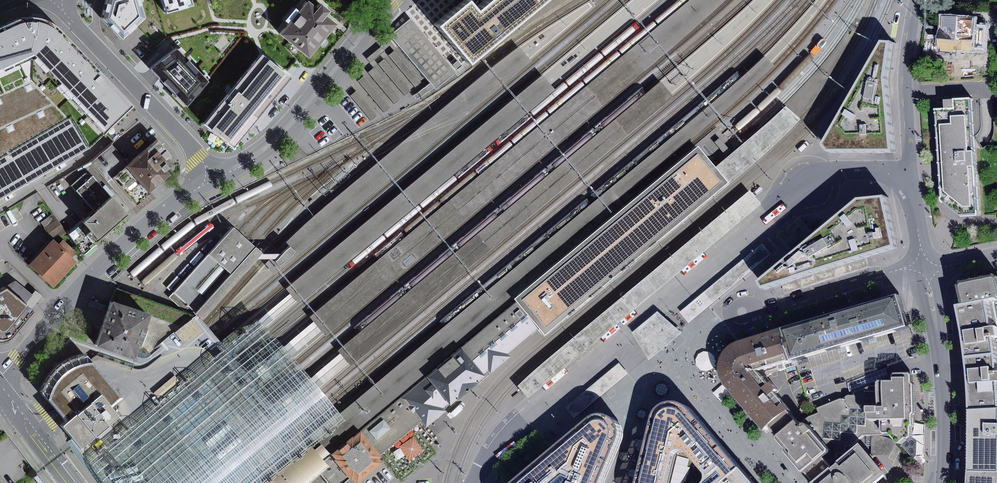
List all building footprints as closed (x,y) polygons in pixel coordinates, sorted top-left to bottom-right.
[(101,18),(123,41),(145,21),(138,0),(106,0),(101,18)] [(174,15),(197,8),(195,0),(169,0),(174,15)] [(311,312),(316,318),(322,325),(326,330),(678,35),(719,0),(689,0),(311,312)] [(465,62),(540,0),(482,0),(473,8),(466,0),(464,0),(460,3),(434,25),(465,62)] [(306,1),(279,33),(306,55),(333,23),(323,14),(326,10),(318,3),(315,8),(306,1)] [(416,14),(394,32),(435,81),(438,85),(459,67),(416,14)] [(941,15),(938,51),(955,53),(956,48),(971,50),(974,18),(941,15)] [(34,59),(107,135),(136,107),(104,73),(57,26),(53,23),(48,21),(43,19),(37,18),(30,19),(24,20),(0,30),(0,75),(34,59)] [(828,150),(830,152),(881,152),(894,152),(890,117),(887,79),(892,44),(884,43),(825,146),(828,150)] [(175,44),(150,69),(186,104),(210,79),(175,44)] [(382,46),(369,53),(375,63),(387,55),(382,46)] [(271,48),(241,84),(266,104),(296,68),(271,48)] [(299,230),(287,242),(271,259),(279,268),(529,59),(519,48),(502,60),(487,72),(365,174),(348,188),(328,205),(311,220),(299,230)] [(460,53),(454,58),(459,64),(465,59),(460,53)] [(0,75),(0,200),(91,148),(107,135),(34,59),(0,75)] [(709,108),(309,436),(324,455),(623,207),(615,197),(711,114),(763,66),(758,62),(709,108)] [(381,211),(286,290),(287,292),(292,297),(295,300),(552,87),(543,76),(524,92),(381,211)] [(432,87),(429,83),(418,91),(420,93),(421,95),(432,87)] [(231,146),(266,104),(241,84),(207,125),(231,146)] [(651,86),(339,347),(342,350),(348,358),(350,361),(663,99),(651,86)] [(979,215),(972,100),(956,101),(957,110),(938,111),(944,200),(963,216),(979,215)] [(789,102),(719,162),(727,171),(683,208),(609,270),(566,306),(541,326),(547,333),(704,204),(733,179),(785,133),(802,114),(789,102)] [(164,146),(160,141),(131,165),(128,167),(151,193),(172,175),(168,171),(171,168),(167,163),(168,161),(159,151),(164,146)] [(719,162),(702,141),(623,207),(516,296),(539,323),(541,326),(566,306),(609,270),(683,208),(727,171),(719,162)] [(128,167),(131,165),(113,144),(91,163),(109,183),(128,167)] [(128,167),(109,183),(136,215),(155,199),(151,193),(128,167)] [(72,185),(96,213),(113,198),(92,174),(89,173),(87,173),(85,174),(72,185)] [(759,202),(750,191),(516,386),(525,396),(727,229),(759,202)] [(898,248),(887,197),(859,201),(761,284),(766,290),(898,248)] [(96,213),(69,235),(84,257),(129,216),(113,198),(96,213)] [(53,214),(41,223),(45,228),(57,220),(53,214)] [(57,220),(45,228),(52,239),(65,230),(58,219),(57,220)] [(237,231),(231,226),(172,292),(195,314),(200,319),(260,252),(255,247),(246,239),(237,231)] [(54,288),(79,262),(73,257),(77,253),(63,239),(59,244),(55,239),(30,266),(54,288)] [(768,240),(683,310),(692,320),(702,311),(776,250),(768,240)] [(963,303),(989,298),(996,297),(996,276),(996,277),(992,275),(961,282),(959,286),(963,303)] [(19,284),(9,290),(36,313),(47,300),(36,291),(32,295),(19,284)] [(119,289),(115,303),(153,316),(137,361),(146,361),(152,357),(193,316),(119,289)] [(0,294),(0,339),(3,340),(7,340),(10,340),(13,338),(36,313),(9,290),(0,294)] [(292,297),(287,292),(267,308),(272,314),(292,297)] [(836,311),(846,343),(904,325),(894,293),(836,311)] [(539,323),(516,296),(312,467),(325,482),(339,482),(348,476),(351,480),(376,460),(373,456),(417,420),(421,425),(442,409),(439,405),(484,368),(487,371),(506,355),(503,352),(539,323)] [(989,298),(993,325),(996,324),(996,325),(996,297),(989,298)] [(989,298),(963,303),(958,304),(963,328),(966,356),(996,352),(995,335),(996,335),(996,325),(996,324),(993,325),(989,298)] [(90,301),(89,306),(107,312),(108,307),(90,301)] [(137,361),(153,316),(115,303),(99,348),(137,361)] [(664,308),(638,330),(655,358),(688,331),(664,308)] [(778,328),(787,360),(846,343),(836,311),(778,328)] [(322,325),(316,318),(291,338),(297,345),(322,325)] [(262,320),(91,462),(108,482),(268,482),(313,446),(345,419),(262,320)] [(717,369),(718,375),(719,378),(722,385),(734,373),(753,369),(776,362),(777,368),(783,366),(782,361),(787,360),(778,328),(737,340),(730,343),(727,346),(723,349),(720,352),(719,356),(718,360),(717,365),(717,369)] [(348,358),(342,350),(317,370),(323,377),(348,358)] [(996,352),(966,356),(969,381),(970,409),(996,407),(996,365),(996,352)] [(92,360),(89,357),(81,358),(74,360),(68,363),(64,365),(60,368),(56,372),(52,377),(49,382),(46,388),(44,393),(72,422),(66,427),(78,441),(146,373),(96,356),(92,360)] [(629,371),(620,360),(566,405),(575,416),(629,371)] [(885,367),(846,381),(850,390),(888,376),(885,367)] [(766,424),(774,435),(793,420),(784,410),(788,407),(771,391),(774,388),(768,381),(765,384),(753,369),(734,373),(722,385),(761,429),(766,424)] [(914,383),(912,381),(912,374),(909,372),(895,372),(894,374),(894,380),(880,380),(878,382),(878,385),(878,406),(868,406),(868,417),(870,418),(882,418),(883,430),(884,432),(891,432),(898,442),(901,442),(916,459),(920,455),(920,440),(912,436),(911,425),(914,423),(912,413),(915,411),(914,383)] [(793,420),(774,435),(773,438),(781,447),(781,450),(797,470),(800,470),(810,482),(829,466),(827,464),(836,457),(836,453),(840,454),(845,450),(845,446),(849,446),(865,432),(884,432),(883,430),(882,418),(870,418),(868,417),(868,406),(878,406),(878,385),(870,386),(854,392),(853,396),(848,395),(846,396),(845,400),(840,399),(817,408),(819,413),(808,416),(800,422),(797,425),(793,420)] [(668,404),(663,406),(659,409),(657,411),(655,415),(638,482),(669,482),(675,456),(677,454),(678,453),(681,452),(683,452),(685,452),(687,452),(688,453),(706,474),(707,475),(707,477),(707,479),(707,481),(706,482),(725,482),(742,469),(735,462),(690,409),(685,405),(681,404),(676,403),(672,403),(668,404)] [(970,409),(970,470),(996,471),(996,407),(970,409)] [(594,419),(550,456),(517,482),(604,482),(622,439),(623,434),(623,431),(622,428),(619,424),(616,420),(612,417),(607,416),(603,416),(599,416),(594,419)] [(877,436),(872,436),(871,455),(890,456),(895,442),(893,441),(890,439),(886,438),(882,436),(877,436)] [(37,473),(10,438),(0,444),(0,482),(21,482),(37,473)] [(873,481),(882,474),(856,443),(829,466),(810,482),(809,482),(875,482),(873,481)] [(329,466),(313,446),(268,482),(309,482),(329,466)] [(742,469),(725,482),(754,482),(742,469)] [(970,470),(969,482),(996,482),(996,471),(970,470)]
